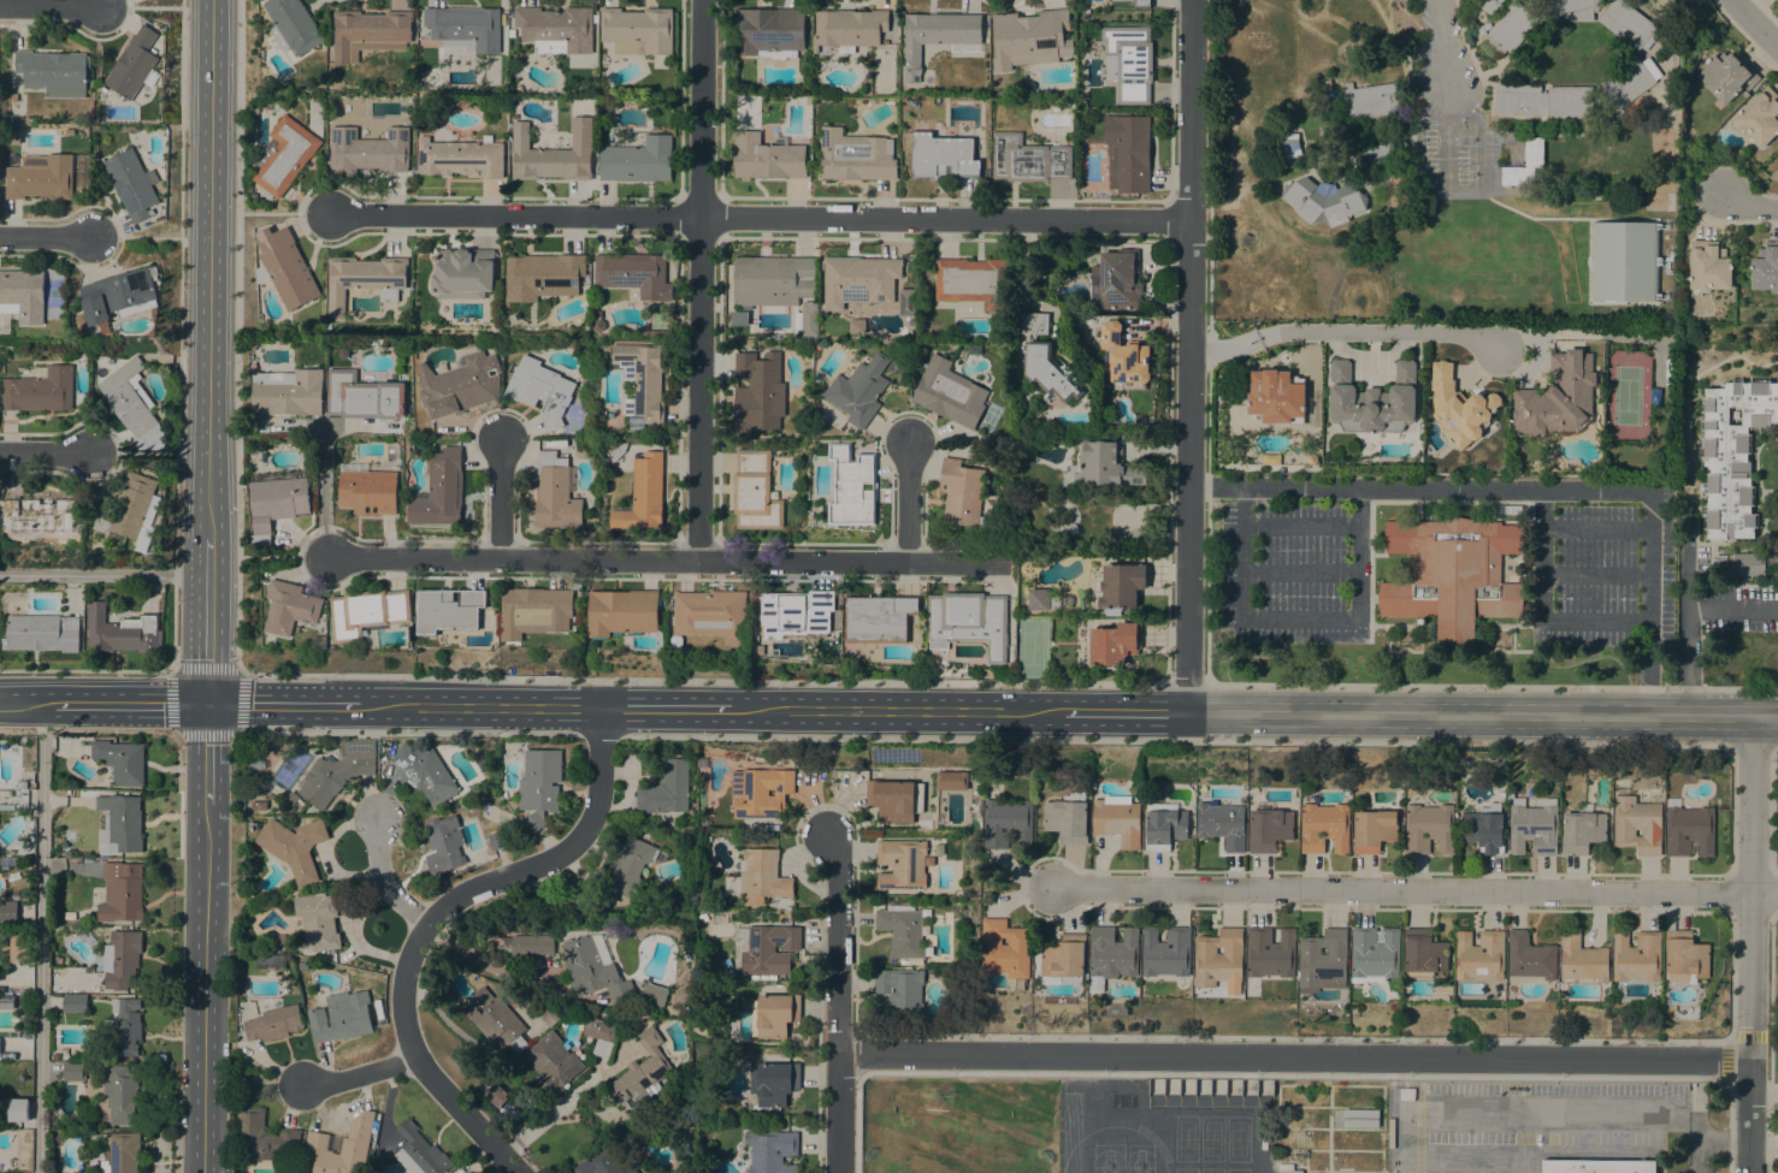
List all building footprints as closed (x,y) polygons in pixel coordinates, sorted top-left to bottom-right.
[(264,5),(271,0),(299,0),(324,40),(297,57),(291,48),(284,52),(270,29),(277,25),(264,5)] [(1111,2),(1111,0),(1152,0),(1152,7),(1133,8),(1133,1),(1111,2)] [(1479,10),(1486,0),(1503,0),(1490,18),(1479,10)] [(1490,28),(1512,0),(1515,0),(1538,18),(1511,54),(1506,49),(1502,54),(1484,40),(1488,36),(1487,35),(1487,34),(1484,30),(1488,25),(1490,28)] [(1535,13),(1536,0),(1537,0),(1606,0),(1599,10),(1597,10),(1597,12),(1594,11),(1593,20),(1548,20),(1548,13),(1535,13)] [(1596,19),(1612,0),(1622,0),(1656,26),(1653,32),(1658,36),(1647,51),(1641,47),(1638,52),(1596,19)] [(500,54),(475,53),(475,51),(467,51),(467,47),(443,47),(443,40),(430,40),(430,37),(425,37),(425,34),(430,34),(430,26),(423,26),(424,8),(447,8),(447,7),(484,7),(484,8),(500,8),(500,54)] [(542,7),(542,11),(565,11),(565,7),(592,7),(592,14),(597,14),(597,23),(592,23),(592,53),(568,53),(568,55),(562,53),(555,55),(548,53),(541,54),(534,52),(534,41),(521,41),(521,26),(514,26),(514,7),(542,7)] [(672,54),(614,54),(614,41),(601,41),(601,7),(621,7),(621,12),(644,12),(644,8),(673,8),(672,54)] [(756,55),(737,55),(737,10),(775,10),(775,8),(804,8),(804,49),(797,49),(797,58),(785,58),(785,60),(772,60),(772,58),(756,58),(756,55)] [(1017,12),(1017,18),(1039,16),(1038,11),(1068,8),(1070,30),(1062,30),(1063,40),(1073,38),(1074,55),(1058,57),(1058,60),(1011,65),(1011,71),(993,72),(992,58),(996,58),(992,14),(1017,12)] [(853,54),(838,53),(838,48),(828,48),(828,46),(819,46),(819,53),(813,53),(813,35),(815,35),(815,11),(821,11),(821,10),(888,10),(888,32),(879,32),(879,46),(855,46),(853,54)] [(358,63),(350,63),(350,64),(333,64),(333,28),(336,28),(336,18),(333,18),(333,11),(361,11),(361,14),(385,14),(385,11),(413,12),(413,30),(410,30),(410,49),(358,49),(358,63)] [(904,37),(905,37),(905,14),(981,14),(981,52),(950,52),(950,43),(921,43),(921,73),(920,73),(920,83),(903,82),(904,37)] [(105,83),(104,83),(113,69),(112,69),(125,51),(143,24),(159,35),(148,51),(149,52),(153,48),(158,51),(154,55),(159,59),(131,101),(105,83)] [(1151,26),(1151,41),(1153,41),(1152,83),(1151,83),(1151,105),(1117,105),(1117,55),(1104,55),(1104,41),(1101,41),(1101,26),(1151,26)] [(46,88),(24,88),(24,73),(16,73),(16,51),(33,51),(33,53),(88,53),(88,55),(91,55),(91,70),(88,70),(88,85),(87,85),(87,97),(46,97),(46,88)] [(1713,54),(1717,58),(1723,52),(1727,57),(1731,53),(1741,61),(1738,64),(1741,66),(1743,65),(1749,71),(1752,69),(1760,78),(1748,91),(1745,89),(1743,91),(1741,89),(1725,105),(1721,100),(1720,101),(1712,94),(1713,93),(1696,76),(1705,67),(1702,65),(1713,54)] [(1638,57),(1642,61),(1649,57),(1662,75),(1655,79),(1656,82),(1614,113),(1609,106),(1606,108),(1601,101),(1605,99),(1596,88),(1638,57)] [(1353,88),(1353,89),(1396,82),(1401,114),(1346,123),(1341,96),(1353,95),(1353,91),(1341,94),(1341,89),(1353,88)] [(1593,87),(1593,118),(1548,118),(1548,115),(1538,115),(1538,118),(1494,113),(1496,82),(1541,87),(1541,93),(1548,93),(1548,87),(1593,87)] [(1767,85),(1777,96),(1777,131),(1761,148),(1747,134),(1744,135),(1737,129),(1736,131),(1729,124),(1733,119),(1732,119),(1759,91),(1760,93),(1767,85)] [(273,101),(284,101),(284,109),(274,109),(273,101)] [(1130,115),(1135,115),(1135,112),(1141,112),(1141,115),(1150,115),(1150,192),(1117,192),(1117,189),(1109,189),(1109,155),(1107,155),(1107,143),(1104,143),(1104,115),(1124,115),(1124,111),(1130,112),(1130,115)] [(274,196),(271,200),(262,194),(266,189),(253,178),(260,168),(254,162),(272,138),(268,135),(284,113),(314,136),(323,142),(311,158),(309,158),(291,182),(291,183),(279,200),(274,196)] [(572,149),(572,117),(592,117),(591,153),(591,173),(592,173),(592,179),(563,179),(563,177),(539,177),(539,179),(512,179),(512,172),(513,172),(513,122),(530,122),(528,149),(572,149)] [(911,130),(934,130),(934,136),(973,136),(973,120),(983,120),(983,159),(981,159),(981,177),(979,177),(979,186),(974,186),(974,177),(911,177),(911,130)] [(386,126),(409,126),(408,173),(382,172),(382,168),(358,168),(358,172),(330,172),(330,168),(326,168),(326,160),(330,160),(331,126),(358,126),(358,138),(386,140),(386,126)] [(821,126),(841,126),(841,136),(868,136),(868,137),(886,137),(886,138),(893,138),(893,155),(892,155),(892,159),(897,159),(896,179),(862,179),(833,179),(833,178),(821,178),(821,126)] [(805,144),(805,158),(807,158),(807,178),(734,177),(736,130),(760,130),(760,144),(774,144),(774,132),(778,132),(778,134),(779,134),(779,136),(779,137),(787,137),(787,144),(805,144)] [(993,131),(1022,132),(1022,146),(1049,146),(1071,146),(1071,178),(1049,179),(1049,180),(1008,180),(1008,178),(993,178),(993,131)] [(1299,132),(1299,142),(1299,148),(1301,154),(1287,160),(1284,154),(1282,138),(1282,132),(1299,132)] [(419,136),(430,136),(430,142),(483,143),(483,135),(491,135),(491,142),(503,143),(503,178),(479,178),(479,176),(468,176),(468,171),(467,173),(462,173),(461,171),(451,171),(451,177),(442,177),(442,174),(421,173),(421,172),(419,171),(419,136)] [(615,180),(599,180),(599,147),(645,147),(645,135),(672,135),(671,149),(671,180),(656,180),(656,182),(615,180)] [(1524,167),(1525,136),(1542,137),(1542,167),(1534,167),(1534,184),(1523,184),(1523,194),(1513,194),(1513,184),(1500,184),(1501,166),(1524,167)] [(1364,165),(1361,147),(1405,140),(1405,143),(1407,143),(1408,154),(1406,155),(1406,159),(1392,161),(1364,165)] [(131,147),(146,173),(155,167),(161,179),(152,184),(160,201),(156,203),(159,207),(152,211),(150,207),(147,208),(150,217),(135,225),(102,161),(131,147)] [(22,167),(22,166),(22,155),(35,155),(47,155),(47,154),(72,154),(72,199),(54,199),(48,197),(48,195),(24,195),(24,199),(6,199),(6,167),(22,167)] [(1317,186),(1321,183),(1334,184),(1336,189),(1348,183),(1368,197),(1365,208),(1347,217),(1348,220),(1330,227),(1322,220),(1311,224),(1295,212),(1298,208),(1282,196),(1284,184),(1306,177),(1317,186)] [(1656,300),(1590,302),(1591,220),(1658,221),(1656,300)] [(260,254),(265,251),(259,241),(288,225),(324,294),(299,307),(299,308),(295,310),(295,309),(290,312),(289,310),(260,254)] [(1709,241),(1718,241),(1718,248),(1726,248),(1726,257),(1731,257),(1731,289),(1711,289),(1711,292),(1701,292),(1701,295),(1691,295),(1691,289),(1690,289),(1690,250),(1690,241),(1709,241)] [(1774,241),(1777,241),(1777,294),(1771,294),(1771,289),(1750,289),(1752,259),(1756,259),(1758,248),(1765,248),(1765,245),(1766,245),(1766,242),(1774,242),(1774,241)] [(438,292),(433,292),(433,274),(438,274),(438,250),(442,250),(442,249),(469,249),(469,250),(495,250),(494,291),(485,291),(485,298),(438,298),(438,292)] [(1138,274),(1139,274),(1139,282),(1142,282),(1142,294),(1139,294),(1139,295),(1140,295),(1140,304),(1139,304),(1139,308),(1091,308),(1091,266),(1100,266),(1100,253),(1118,253),(1118,249),(1138,249),(1138,274)] [(666,254),(664,283),(673,283),(672,301),(664,301),(664,300),(639,300),(639,286),(595,286),(595,254),(666,254)] [(537,302),(507,302),(507,256),(521,256),(521,255),(557,255),(585,255),(585,276),(578,276),(578,295),(537,295),(537,302)] [(815,257),(815,296),(798,296),(798,306),(734,304),(734,256),(815,257)] [(860,256),(860,259),(902,259),(902,266),(902,278),(893,278),(893,302),(843,302),(843,310),(825,309),(825,262),(823,262),(823,269),(820,269),(820,260),(823,260),(823,256),(860,256)] [(330,263),(330,257),(358,257),(358,260),(382,261),(382,257),(409,257),(408,269),(407,269),(407,289),(400,289),(400,302),(380,302),(382,289),(347,289),(347,316),(330,316),(330,263)] [(935,259),(968,259),(968,261),(986,261),(986,259),(1005,259),(1004,312),(985,310),(985,301),(935,300),(935,259)] [(149,266),(149,267),(156,266),(159,274),(156,274),(159,279),(154,282),(159,298),(156,298),(159,307),(123,318),(120,310),(110,313),(112,319),(110,319),(111,322),(101,326),(100,324),(90,326),(83,301),(83,300),(79,286),(149,266)] [(20,313),(0,312),(0,270),(31,271),(46,271),(46,325),(20,324),(20,313)] [(899,289),(915,289),(914,315),(898,315),(899,289)] [(817,336),(816,336),(816,339),(808,339),(808,340),(798,340),(798,333),(796,333),(796,312),(802,312),(802,301),(817,301),(817,336)] [(604,321),(606,325),(604,330),(599,332),(595,330),(593,326),(593,322),(595,320),(595,310),(601,310),(601,320),(604,321)] [(1049,313),(1049,334),(1022,333),(1023,312),(1049,313)] [(849,318),(866,318),(866,332),(849,332),(849,318)] [(1111,320),(1117,320),(1122,324),(1122,330),(1121,332),(1121,345),(1127,345),(1127,340),(1139,340),(1139,345),(1150,345),(1148,372),(1151,373),(1150,379),(1146,383),(1145,383),(1145,389),(1122,389),(1122,381),(1111,381),(1111,369),(1106,369),(1105,349),(1101,349),(1101,321),(1110,321),(1111,320)] [(1027,340),(1052,342),(1052,356),(1062,366),(1063,365),(1067,365),(1069,365),(1073,366),(1075,367),(1076,369),(1079,372),(1079,375),(1079,380),(1077,383),(1086,391),(1079,399),(1075,395),(1067,403),(1055,391),(1051,395),(1036,381),(1034,384),(1026,374),(1027,340)] [(664,345),(664,372),(661,372),(661,396),(664,396),(663,423),(658,423),(644,423),(644,415),(625,415),(625,397),(633,398),(633,381),(624,381),(624,367),(619,367),(619,361),(612,361),(612,344),(664,345)] [(429,407),(425,408),(415,379),(419,378),(419,363),(424,361),(435,375),(457,368),(455,362),(459,356),(465,354),(465,355),(482,349),(485,356),(494,353),(500,368),(497,369),(498,373),(498,398),(465,409),(466,413),(455,416),(455,413),(432,420),(429,407)] [(1535,389),(1535,393),(1544,393),(1553,384),(1555,385),(1555,373),(1549,373),(1550,353),(1566,354),(1566,349),(1583,349),(1583,353),(1593,353),(1593,372),(1596,372),(1595,385),(1593,385),(1591,417),(1577,432),(1546,432),(1546,434),(1526,434),(1526,432),(1513,432),(1513,417),(1512,417),(1512,410),(1513,410),(1513,389),(1535,389)] [(875,399),(880,404),(861,431),(846,420),(849,415),(822,395),(838,373),(846,379),(860,361),(866,365),(876,350),(890,360),(879,374),(884,378),(885,378),(888,381),(875,399)] [(780,383),(784,383),(784,416),(779,416),(779,429),(734,429),(734,386),(749,387),(749,378),(734,378),(734,353),(756,353),(756,360),(764,360),(764,351),(780,351),(780,383)] [(921,379),(920,378),(925,369),(921,367),(925,361),(927,363),(933,353),(951,362),(947,369),(970,381),(988,391),(981,404),(985,405),(973,431),(910,399),(921,379)] [(136,354),(146,366),(137,372),(142,377),(136,381),(155,405),(149,410),(160,423),(159,423),(165,431),(164,439),(148,445),(141,438),(138,440),(130,428),(129,429),(108,403),(110,402),(96,384),(136,354)] [(539,411),(541,411),(503,395),(515,366),(518,366),(522,354),(539,361),(538,365),(560,374),(559,375),(575,383),(569,396),(572,397),(567,407),(566,405),(560,417),(563,425),(548,432),(539,411)] [(1330,362),(1334,359),(1347,359),(1351,362),(1353,385),(1355,389),(1355,392),(1366,392),(1366,387),(1381,387),(1381,392),(1389,392),(1389,389),(1393,385),(1399,385),(1399,381),(1395,381),(1395,362),(1399,360),(1412,360),(1416,363),(1416,383),(1413,383),(1413,385),(1416,389),(1416,416),(1416,420),(1411,423),(1406,423),(1402,432),(1343,431),(1339,422),(1334,423),(1330,420),(1331,416),(1330,415),(1330,387),(1334,384),(1334,381),(1330,381),(1330,378),(1328,378),(1328,372),(1330,372),(1330,362)] [(1433,361),(1439,361),(1440,360),(1445,360),(1446,362),(1453,362),(1452,379),(1454,380),(1453,390),(1457,392),(1459,390),(1467,399),(1472,393),(1481,393),(1484,398),(1489,393),(1496,393),(1501,398),(1501,404),(1490,415),(1490,417),(1489,419),(1488,423),(1482,429),(1482,436),(1476,440),(1472,439),(1460,451),(1441,431),(1443,428),(1431,414),(1433,390),(1430,390),(1433,361)] [(2,410),(2,378),(19,378),(35,378),(35,366),(47,366),(47,365),(72,365),(72,410),(2,410)] [(253,381),(258,381),(258,373),(271,373),(271,380),(283,380),(283,373),(295,373),(295,368),(323,368),(323,414),(253,414),(253,381)] [(327,368),(356,368),(356,383),(379,383),(379,381),(406,383),(404,415),(401,415),(401,419),(382,419),(382,417),(342,417),(342,415),(327,415),(327,368)] [(1321,392),(1322,427),(1305,427),(1305,425),(1292,425),(1292,422),(1263,422),(1263,414),(1248,414),(1248,392),(1252,392),(1252,371),(1264,371),(1264,369),(1278,369),(1278,371),(1290,371),(1290,378),(1292,378),(1293,375),(1298,375),(1299,378),(1305,378),(1305,384),(1306,392),(1321,392)] [(1768,383),(1777,383),(1777,433),(1777,429),(1750,429),(1750,426),(1747,426),(1747,434),(1750,434),(1750,452),(1747,452),(1747,461),(1750,461),(1750,482),(1754,482),(1754,505),(1750,505),(1750,514),(1758,514),(1758,527),(1754,527),(1754,538),(1726,538),(1726,539),(1705,539),(1705,535),(1707,535),(1707,528),(1703,528),(1703,510),(1707,510),(1707,493),(1703,492),(1705,474),(1707,474),(1707,466),(1703,466),(1703,457),(1701,457),(1701,438),(1703,438),(1703,429),(1701,429),(1701,420),(1703,420),(1703,411),(1701,411),(1701,398),(1703,398),(1703,389),(1719,389),(1719,383),(1724,383),(1724,381),(1732,381),(1732,380),(1742,380),(1741,383),(1750,383),(1750,380),(1768,380),(1768,383)] [(1660,404),(1649,404),(1650,387),(1660,389),(1660,404)] [(1080,442),(1085,442),(1085,440),(1089,440),(1089,442),(1098,442),(1098,440),(1105,440),(1105,442),(1122,442),(1122,462),(1147,463),(1147,485),(1128,484),(1128,479),(1121,479),(1121,482),(1121,485),(1114,485),(1114,482),(1105,482),(1105,484),(1098,484),(1098,482),(1086,482),(1086,473),(1080,473),(1080,442)] [(625,451),(615,461),(606,464),(606,443),(627,443),(625,451)] [(828,525),(828,502),(834,502),(834,461),(827,461),(827,443),(851,443),(851,461),(856,461),(856,452),(875,452),(876,525),(828,525)] [(461,446),(461,470),(462,470),(462,506),(461,506),(461,523),(408,523),(409,499),(415,499),(415,498),(418,498),(418,493),(430,493),(430,473),(426,473),(426,460),(430,460),(430,452),(442,454),(442,446),(461,446)] [(536,499),(537,499),(537,450),(556,450),(556,457),(567,457),(567,466),(568,466),(573,466),(573,491),(568,491),(568,498),(581,498),(581,527),(544,526),(544,527),(536,527),(536,499)] [(736,528),(737,514),(734,514),(734,472),(737,472),(737,450),(769,450),(769,499),(782,499),(782,528),(736,528)] [(662,502),(662,527),(637,527),(637,528),(610,527),(610,510),(613,510),(613,509),(631,498),(632,498),(633,457),(643,457),(643,451),(662,451),(662,502)] [(943,522),(946,491),(939,491),(943,457),(961,458),(961,467),(985,469),(979,516),(988,517),(987,526),(977,525),(977,527),(943,522)] [(354,514),(354,506),(339,506),(339,463),(367,463),(367,470),(397,472),(396,515),(354,514)] [(159,481),(154,494),(163,497),(153,526),(156,527),(147,553),(132,547),(136,539),(128,537),(125,544),(114,540),(117,533),(112,531),(111,534),(94,528),(99,514),(100,514),(106,496),(119,500),(130,470),(159,481)] [(309,513),(295,514),(295,517),(271,519),(272,533),(271,533),(271,545),(253,547),(252,534),(254,534),(249,481),(307,476),(308,488),(309,513)] [(20,497),(20,498),(37,498),(37,497),(71,497),(71,498),(76,498),(76,533),(12,532),(12,517),(4,517),(4,497),(20,497)] [(1520,505),(1520,514),(1499,513),(1499,505),(1520,505)] [(1437,617),(1380,616),(1377,598),(1380,582),(1412,582),(1413,553),(1386,552),(1383,537),(1386,521),(1441,521),(1441,520),(1457,516),(1472,520),(1472,521),(1501,521),(1501,525),(1523,525),(1524,538),(1522,553),(1501,553),(1500,582),(1522,583),(1524,599),(1520,616),(1519,616),(1519,617),(1475,616),(1475,641),(1457,646),(1437,640),(1437,617)] [(1764,558),(1777,558),(1777,570),(1764,570),(1764,575),(1732,575),(1732,573),(1715,573),(1715,555),(1732,555),(1732,553),(1764,553),(1764,558)] [(1136,564),(1146,564),(1146,588),(1136,588),(1136,608),(1098,608),(1098,596),(1103,596),(1103,591),(1100,591),(1100,581),(1103,581),(1103,564),(1136,564)] [(303,586),(302,593),(324,598),(318,624),(296,620),(291,638),(265,630),(273,598),(267,597),(272,579),(303,586)] [(418,635),(418,588),(488,588),(488,608),(480,608),(480,629),(462,629),(462,633),(455,633),(455,629),(439,629),(439,635),(418,635)] [(502,590),(514,590),(514,588),(543,588),(543,590),(573,590),(572,617),(569,617),(569,632),(548,632),(522,632),(522,641),(501,641),(502,590)] [(1050,610),(1028,610),(1028,588),(1050,588),(1050,610)] [(344,596),(344,593),(385,590),(386,591),(408,590),(412,622),(362,627),(364,640),(335,644),(330,597),(344,596)] [(642,632),(642,635),(633,635),(627,635),(627,633),(621,633),(621,635),(613,635),(613,632),(610,632),(610,636),(609,636),(609,639),(593,639),(593,636),(589,636),(589,628),(590,628),(590,606),(589,606),(589,602),(590,602),(590,597),(589,597),(589,591),(630,592),(630,591),(657,590),(658,632),(642,632)] [(710,592),(710,591),(746,591),(746,597),(745,597),(745,645),(725,645),(725,635),(675,634),(675,599),(674,599),(675,592),(710,592)] [(827,638),(816,638),(816,633),(807,633),(807,634),(782,634),(782,640),(764,639),(764,624),(761,624),(761,593),(808,593),(808,591),(834,591),(834,609),(829,609),(829,633),(827,633),(827,638)] [(943,594),(943,592),(983,593),(983,594),(1006,596),(1006,633),(1008,633),(1008,646),(1006,646),(1006,663),(987,663),(987,640),(957,640),(957,641),(949,641),(949,648),(929,648),(929,641),(928,641),(928,594),(943,594)] [(920,596),(920,615),(909,615),(909,642),(845,642),(845,596),(920,596)] [(1073,596),(1073,608),(1062,608),(1062,596),(1063,596),(1073,596)] [(161,646),(159,646),(159,652),(138,652),(138,650),(114,650),(114,652),(88,652),(88,646),(88,602),(105,602),(105,623),(119,623),(119,618),(140,618),(140,614),(159,614),(159,630),(163,630),(161,646)] [(7,615),(59,615),(59,616),(78,616),(78,652),(63,652),(63,650),(1,650),(1,638),(7,638),(7,615)] [(1089,628),(1117,629),(1117,622),(1136,623),(1141,623),(1140,648),(1139,648),(1139,654),(1128,654),(1126,656),(1124,657),(1124,665),(1117,665),(1117,668),(1106,668),(1106,665),(1089,665),(1089,664),(1088,664),(1089,628)] [(681,635),(681,636),(683,636),(684,636),(684,647),(683,647),(683,648),(681,648),(674,648),(673,648),(673,647),(672,647),(672,638),(673,638),(673,636),(674,636),(674,635),(681,635)] [(90,759),(90,740),(108,740),(108,737),(116,737),(116,744),(143,744),(143,786),(113,786),(113,765),(106,765),(106,759),(101,759),(90,759)] [(347,778),(335,795),(333,794),(323,811),(297,792),(305,781),(302,780),(319,756),(324,759),(327,754),(336,762),(342,758),(338,750),(338,740),(374,740),(374,774),(359,774),(356,775),(358,777),(352,781),(350,778),(348,780),(347,778)] [(391,760),(403,741),(419,752),(431,745),(457,788),(431,805),(421,789),(419,790),(406,770),(391,760)] [(519,810),(519,778),(524,778),(525,750),(561,750),(561,782),(556,782),(555,786),(559,786),(559,812),(549,812),(549,810),(544,810),(544,820),(545,824),(532,834),(522,819),(536,810),(519,810)] [(473,758),(480,753),(489,766),(482,771),(473,758)] [(666,811),(666,812),(636,812),(636,786),(658,786),(658,758),(687,758),(687,811),(666,811)] [(780,818),(780,817),(733,817),(733,798),(731,798),(731,771),(743,771),(743,770),(793,770),(793,793),(785,793),(785,807),(785,813),(785,818),(780,818)] [(941,789),(941,777),(956,777),(956,789),(941,789)] [(886,780),(886,781),(908,781),(908,783),(918,783),(918,806),(908,806),(908,813),(906,813),(906,824),(878,824),(878,807),(873,807),(873,806),(866,806),(866,780),(886,780)] [(1637,855),(1637,846),(1624,846),(1624,847),(1617,847),(1617,846),(1613,846),(1613,842),(1613,795),(1615,795),(1615,787),(1629,787),(1629,795),(1635,795),(1635,802),(1649,802),(1650,794),(1660,794),(1660,804),(1661,804),(1660,855),(1637,855)] [(299,796),(291,806),(284,800),(291,790),(299,796)] [(1555,798),(1555,806),(1557,806),(1557,855),(1534,855),(1534,840),(1524,840),(1524,854),(1508,854),(1508,848),(1510,848),(1510,806),(1507,806),(1507,792),(1513,792),(1513,798),(1524,798),(1524,807),(1542,808),(1542,806),(1543,806),(1543,800),(1542,800),(1542,798),(1555,798)] [(108,842),(99,842),(99,829),(105,829),(105,813),(110,813),(110,810),(95,810),(95,795),(110,795),(128,795),(128,796),(140,796),(140,810),(141,810),(141,839),(142,839),(142,852),(108,852),(108,851),(108,842)] [(1130,802),(1140,802),(1139,849),(1120,849),(1120,833),(1104,833),(1104,834),(1092,834),(1092,799),(1103,799),(1103,795),(1130,795),(1130,799),(1130,802)] [(1032,847),(1016,847),(1016,834),(1008,834),(1008,848),(983,848),(983,799),(1000,800),(1000,801),(1016,801),(1016,800),(1032,800),(1032,847)] [(1086,802),(1086,827),(1087,827),(1087,845),(1061,845),(1061,836),(1059,836),(1059,830),(1042,830),(1042,801),(1053,801),(1053,800),(1062,800),(1062,801),(1083,802),(1086,802)] [(267,801),(267,810),(252,808),(253,801),(267,801)] [(1244,805),(1244,833),(1244,852),(1224,852),(1224,835),(1209,835),(1209,837),(1195,837),(1195,830),(1197,830),(1197,802),(1207,802),(1207,806),(1244,805)] [(1275,853),(1248,853),(1248,833),(1250,833),(1250,810),(1254,810),(1254,802),(1272,802),(1272,810),(1283,810),(1283,811),(1293,811),(1293,840),(1275,840),(1275,846),(1275,852),(1275,853)] [(1489,807),(1489,802),(1500,802),(1500,813),(1502,813),(1502,837),(1504,837),(1504,853),(1496,853),(1496,855),(1484,854),(1484,853),(1479,853),(1479,847),(1478,847),(1478,841),(1472,841),(1472,842),(1459,842),(1459,812),(1478,813),(1478,807),(1489,807)] [(1300,853),(1301,804),(1316,804),(1316,806),(1334,806),(1334,804),(1348,804),(1348,853),(1333,853),(1333,837),(1324,837),(1324,853),(1300,853)] [(1561,855),(1561,836),(1563,836),(1564,812),(1577,812),(1577,804),(1591,804),(1591,813),(1606,813),(1606,842),(1588,842),(1588,855),(1561,855)] [(1145,851),(1145,834),(1146,834),(1146,811),(1152,811),(1152,805),(1176,805),(1176,810),(1187,810),(1187,839),(1185,839),(1185,840),(1176,840),(1176,839),(1170,839),(1170,851),(1145,851)] [(1429,854),(1405,854),(1405,847),(1405,805),(1418,805),(1418,806),(1437,806),(1437,805),(1453,805),(1453,853),(1437,853),(1437,839),(1429,839),(1429,854)] [(1666,806),(1680,807),(1680,808),(1699,808),(1699,807),(1714,807),(1713,852),(1714,852),(1714,857),(1697,857),(1697,854),(1690,854),(1690,857),(1665,855),(1666,806)] [(1353,853),(1354,811),(1377,812),(1377,810),(1396,811),(1396,824),(1398,824),(1398,840),(1380,840),(1380,854),(1353,853)] [(254,841),(271,817),(295,834),(300,827),(323,818),(330,839),(313,845),(309,851),(320,882),(299,889),(290,866),(254,841)] [(465,855),(466,861),(460,864),(461,865),(431,875),(425,855),(436,851),(436,848),(432,849),(424,823),(442,817),(444,824),(450,823),(454,833),(456,831),(465,855)] [(503,829),(508,845),(492,851),(488,835),(503,829)] [(625,834),(656,847),(655,848),(658,849),(654,861),(650,860),(649,861),(643,864),(638,876),(642,885),(634,900),(602,885),(625,834)] [(876,840),(926,840),(926,841),(935,841),(935,854),(926,854),(926,855),(923,855),(923,873),(926,873),(926,875),(939,875),(939,887),(926,887),(926,888),(876,888),(876,872),(892,872),(892,865),(876,865),(876,840)] [(725,876),(739,876),(739,871),(746,871),(746,860),(743,860),(743,848),(778,848),(778,860),(776,860),(776,877),(793,877),(793,896),(763,896),(763,905),(745,905),(745,893),(740,893),(740,895),(725,895),(725,891),(725,876)] [(105,878),(102,878),(102,863),(122,863),(122,864),(142,864),(142,866),(141,866),(141,869),(143,869),(143,872),(141,872),(141,877),(141,908),(142,908),(143,920),(114,920),(114,922),(98,922),(98,920),(95,920),(95,917),(98,917),(98,905),(105,905),(105,878)] [(569,891),(580,893),(581,890),(589,891),(587,906),(568,904),(569,891)] [(294,896),(313,894),(313,896),(335,894),(335,895),(349,894),(352,913),(338,916),(335,917),(336,932),(339,932),(342,948),(313,952),(313,948),(306,949),(301,916),(296,916),(294,896)] [(17,924),(0,923),(0,901),(17,901),(17,924)] [(893,959),(893,958),(890,958),(890,946),(891,946),(891,929),(874,929),(874,910),(881,910),(881,911),(921,910),(921,946),(925,946),(925,958),(893,959)] [(705,912),(708,919),(702,923),(698,916),(705,912)] [(1009,978),(1009,977),(1005,977),(1005,974),(994,974),(994,977),(981,976),(982,918),(1008,918),(1008,928),(1032,928),(1030,978),(1009,978)] [(1104,991),(1091,991),(1092,925),(1115,926),(1115,941),(1123,941),(1123,926),(1140,928),(1138,976),(1123,976),(1123,973),(1120,973),(1120,976),(1115,978),(1105,978),(1105,977),(1104,991)] [(740,973),(740,970),(736,970),(736,928),(748,928),(748,926),(801,926),(801,949),(795,949),(795,961),(791,961),(791,973),(740,973)] [(1176,976),(1176,973),(1158,973),(1158,976),(1142,976),(1144,926),(1158,926),(1158,942),(1166,942),(1166,926),(1191,926),(1191,976),(1176,976)] [(1195,988),(1195,941),(1194,941),(1194,936),(1199,936),(1205,936),(1219,936),(1219,928),(1244,928),(1244,954),(1242,954),(1242,981),(1241,981),(1241,995),(1228,995),(1228,979),(1217,979),(1217,988),(1195,988)] [(1272,928),(1272,943),(1280,943),(1280,928),(1295,928),(1295,977),(1294,977),(1294,981),(1260,981),(1260,994),(1248,994),(1248,977),(1247,977),(1247,928),(1272,928)] [(1400,928),(1400,935),(1399,978),(1381,978),(1380,981),(1366,981),(1366,983),(1353,983),(1353,977),(1352,977),(1352,935),(1352,928),(1376,928),(1376,932),(1378,932),(1378,931),(1383,931),(1383,932),(1384,932),(1384,928),(1400,928)] [(1407,976),(1407,971),(1405,971),(1406,948),(1404,947),(1405,928),(1430,928),(1430,929),(1436,929),(1436,942),(1448,942),(1448,971),(1439,971),(1434,971),(1434,977),(1407,976)] [(1300,996),(1300,937),(1324,937),(1324,929),(1347,929),(1347,988),(1321,987),(1321,991),(1310,991),(1310,996),(1300,996)] [(1543,947),(1543,944),(1557,944),(1555,981),(1544,979),(1544,976),(1508,976),(1508,936),(1508,929),(1528,929),(1528,946),(1543,947)] [(111,944),(111,930),(114,930),(114,931),(141,931),(141,953),(138,953),(138,967),(135,967),(135,978),(128,978),(128,988),(114,988),(114,989),(105,989),(105,972),(104,972),(104,944),(111,944)] [(1457,936),(1455,936),(1455,931),(1471,931),(1471,946),(1479,946),(1479,930),(1505,930),(1505,937),(1504,937),(1504,979),(1488,979),(1488,978),(1471,977),(1471,979),(1457,979),(1457,936)] [(1693,930),(1693,938),(1693,943),(1709,943),(1709,978),(1696,978),(1696,977),(1689,977),(1689,982),(1668,982),(1668,972),(1666,972),(1666,949),(1666,930),(1693,930)] [(29,931),(29,961),(10,961),(10,931),(29,931)] [(1646,981),(1646,978),(1628,978),(1628,979),(1613,979),(1613,941),(1611,941),(1611,934),(1612,934),(1612,931),(1629,932),(1629,947),(1636,947),(1636,931),(1661,931),(1661,938),(1660,981),(1659,981),(1646,981)] [(1563,985),(1563,978),(1560,978),(1561,932),(1579,932),(1579,948),(1596,948),(1596,947),(1608,948),(1608,983),(1596,983),(1596,985),(1563,985)] [(638,996),(636,997),(637,1001),(626,1005),(625,1001),(614,1005),(607,987),(579,997),(565,959),(567,958),(562,944),(566,943),(565,941),(573,938),(574,940),(577,940),(577,938),(579,937),(580,940),(581,938),(581,937),(587,934),(589,936),(593,935),(603,934),(613,962),(614,961),(620,976),(621,976),(624,982),(631,978),(638,996)] [(1042,947),(1058,947),(1058,942),(1059,942),(1059,934),(1086,934),(1086,953),(1085,953),(1085,976),(1082,976),(1082,983),(1061,983),(1061,977),(1052,977),(1052,976),(1041,976),(1042,947)] [(515,936),(515,935),(555,935),(555,954),(515,955),(515,954),(503,937),(504,936),(515,936)] [(734,977),(728,978),(725,971),(731,968),(734,977)] [(923,984),(921,984),(921,1002),(923,1002),(923,1018),(909,1017),(909,1015),(902,1015),(902,1018),(875,1018),(875,1002),(890,1002),(890,994),(893,994),(893,985),(888,985),(888,994),(874,994),(874,968),(923,970),(923,984)] [(669,989),(664,1007),(642,1001),(648,982),(669,989)] [(528,1029),(521,1035),(530,1044),(519,1055),(510,1045),(508,1047),(500,1037),(492,1043),(461,1006),(485,985),(496,999),(500,995),(528,1029)] [(307,1012),(324,1007),(329,1027),(332,1027),(327,1011),(337,1008),(337,1005),(349,1001),(348,995),(367,990),(370,1002),(366,1003),(373,1031),(360,1035),(360,1036),(343,1039),(343,1038),(335,1041),(333,1039),(314,1044),(307,1012)] [(87,995),(87,1013),(63,1013),(63,994),(87,995)] [(757,1026),(756,1026),(756,1018),(757,1018),(758,995),(792,995),(792,994),(801,994),(799,1020),(792,1020),(792,1021),(787,1021),(786,1038),(757,1038),(757,1033),(757,1026)] [(14,1008),(0,1009),(0,995),(13,995),(14,1008)] [(141,1039),(136,1039),(136,1044),(138,1044),(138,1055),(112,1055),(112,1032),(105,1032),(105,1019),(117,1019),(117,1013),(112,1013),(112,999),(141,999),(141,1009),(135,1009),(135,1012),(140,1012),(140,1021),(141,1021),(141,1039)] [(553,1002),(565,1015),(550,1027),(538,1014),(553,1002)] [(297,1003),(303,1029),(293,1031),(293,1030),(288,1031),(289,1036),(273,1039),(273,1038),(262,1041),(261,1038),(248,1041),(243,1021),(253,1019),(253,1018),(262,1015),(262,1012),(297,1003)] [(592,1054),(597,1038),(584,1035),(584,1032),(583,1032),(589,1015),(602,1020),(602,1021),(616,1026),(612,1042),(613,1043),(608,1059),(592,1054)] [(684,1020),(687,1026),(683,1030),(679,1024),(684,1020)] [(663,1041),(657,1047),(674,1071),(667,1076),(658,1082),(662,1088),(648,1098),(644,1092),(642,1095),(643,1095),(637,1100),(636,1098),(639,1103),(631,1109),(627,1104),(624,1107),(608,1085),(615,1079),(616,1080),(621,1076),(628,1070),(628,1071),(631,1070),(627,1065),(634,1060),(638,1065),(649,1056),(650,1058),(651,1056),(648,1050),(646,1051),(637,1038),(638,1037),(637,1036),(651,1024),(663,1041)] [(563,1042),(562,1043),(571,1054),(573,1051),(586,1066),(571,1080),(563,1088),(566,1090),(557,1096),(555,1094),(553,1094),(542,1080),(548,1076),(544,1071),(542,1073),(541,1072),(539,1072),(524,1054),(530,1049),(547,1035),(545,1035),(549,1031),(550,1032),(554,1030),(563,1042)] [(63,1080),(63,1062),(95,1062),(95,1071),(82,1071),(82,1082),(63,1080)] [(751,1066),(757,1066),(757,1064),(792,1064),(792,1062),(799,1062),(799,1089),(791,1089),(791,1090),(786,1090),(786,1107),(757,1107),(757,1104),(754,1104),(754,1094),(751,1094),(751,1066)] [(110,1107),(107,1107),(107,1095),(104,1095),(104,1082),(108,1082),(108,1065),(128,1065),(128,1072),(129,1072),(129,1073),(136,1073),(136,1080),(138,1080),(138,1089),(136,1089),(136,1094),(140,1094),(140,1108),(141,1108),(141,1114),(140,1114),(140,1125),(134,1125),(111,1125),(110,1107)] [(492,1085),(495,1086),(497,1084),(508,1094),(506,1097),(509,1098),(500,1109),(484,1096),(492,1085)] [(29,1098),(29,1121),(8,1121),(8,1098),(29,1098)] [(271,1133),(278,1132),(278,1130),(301,1128),(301,1133),(300,1133),(300,1149),(276,1149),(276,1160),(236,1160),(236,1147),(243,1147),(243,1136),(237,1136),(236,1108),(243,1107),(243,1108),(258,1108),(265,1108),(265,1115),(264,1115),(265,1125),(271,1133)] [(1378,1109),(1378,1127),(1343,1127),(1343,1109),(1378,1109)] [(448,1169),(444,1172),(409,1172),(394,1155),(402,1149),(401,1147),(407,1141),(396,1128),(409,1116),(412,1120),(415,1125),(417,1125),(418,1126),(414,1128),(431,1147),(433,1144),(442,1153),(443,1151),(447,1156),(449,1155),(453,1159),(450,1160),(455,1163),(448,1169)] [(367,1156),(363,1172),(295,1172),(299,1154),(301,1154),(311,1156),(312,1149),(305,1148),(308,1130),(330,1135),(327,1150),(333,1151),(332,1153),(352,1156),(352,1153),(367,1156)] [(138,1169),(138,1172),(100,1172),(100,1160),(106,1160),(106,1150),(111,1150),(111,1143),(106,1143),(106,1137),(111,1137),(111,1133),(113,1133),(113,1131),(131,1131),(131,1133),(132,1133),(132,1132),(140,1132),(140,1163),(136,1163),(136,1169),(138,1169)] [(797,1165),(797,1172),(748,1172),(749,1163),(750,1163),(750,1145),(749,1145),(749,1131),(791,1132),(791,1131),(798,1131),(798,1156),(782,1156),(782,1165),(797,1165)] [(616,1159),(625,1172),(575,1172),(572,1168),(586,1159),(589,1162),(593,1159),(592,1156),(610,1144),(619,1157),(616,1159)] [(1655,1161),(1655,1172),(1542,1172),(1542,1160),(1655,1161)]
